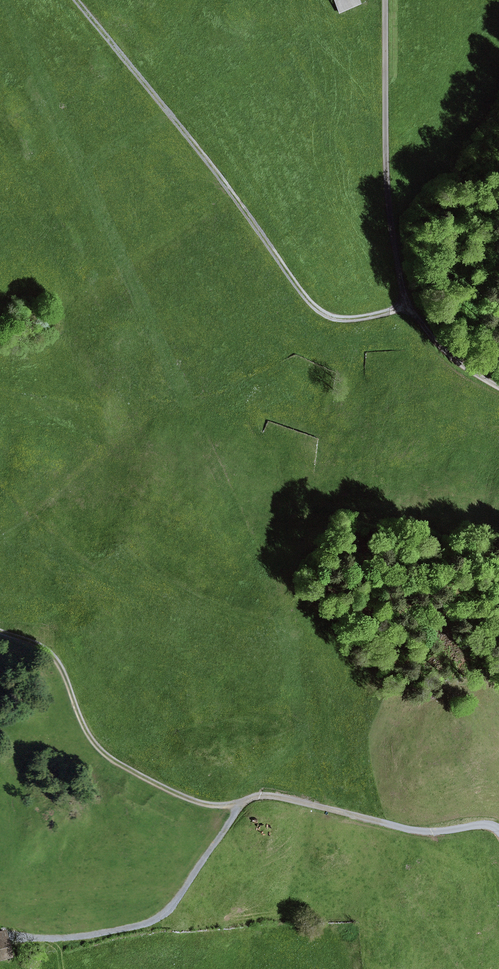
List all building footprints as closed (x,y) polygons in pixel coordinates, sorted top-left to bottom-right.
[(339,12),(357,4),(355,0),(334,0),(339,12)] [(10,956),(4,932),(0,933),(0,959),(10,956)]
